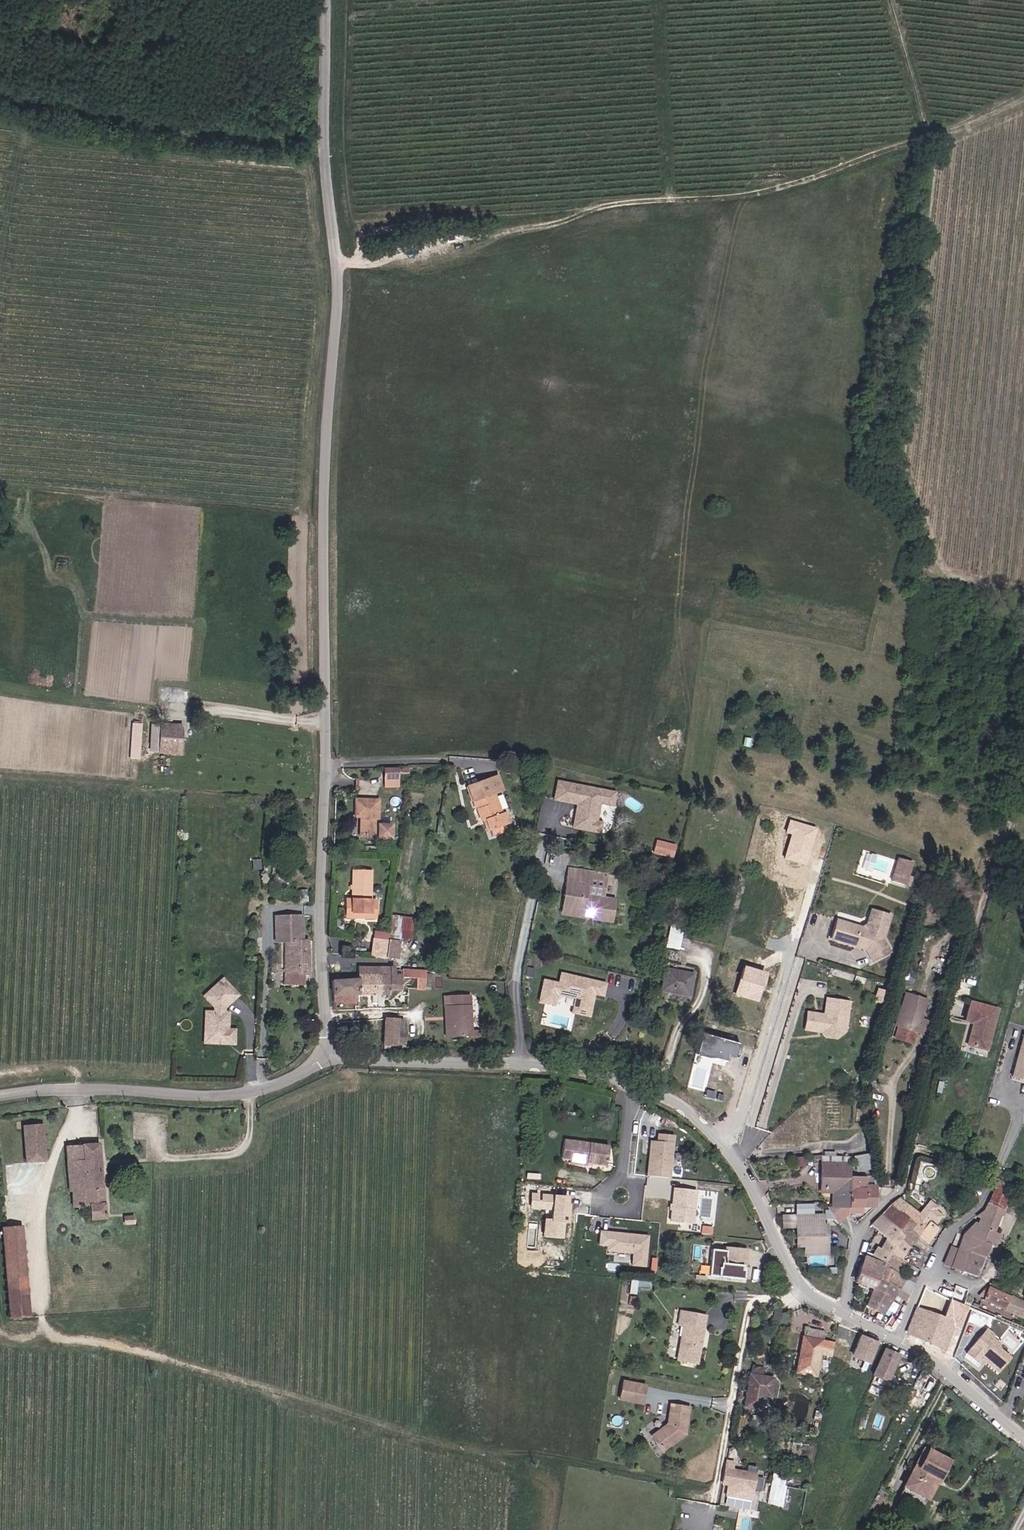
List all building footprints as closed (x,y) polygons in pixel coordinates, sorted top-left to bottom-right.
[(186,723),(151,721),(149,752),(184,754),(186,723)] [(129,758),(140,759),(143,722),(132,722),(129,758)] [(384,779),(398,779),(398,767),(383,767),(384,779)] [(604,822),(598,821),(601,802),(614,805),(617,792),(559,780),(555,799),(578,804),(573,828),(595,832),(601,833),(604,822)] [(495,818),(486,798),(494,794),(488,781),(460,793),(469,815),(472,814),(477,824),(483,822),(489,833),(491,832),(498,829),(504,827),(499,816),(495,818)] [(376,802),(354,801),(353,818),(359,818),(358,838),(375,838),(375,839),(388,840),(388,827),(375,826),(376,802)] [(817,828),(797,823),(791,821),(788,832),(793,833),(786,858),(806,864),(817,828)] [(677,844),(658,840),(655,853),(674,857),(677,844)] [(906,878),(911,865),(897,861),(890,883),(904,888),(906,878)] [(346,899),(346,911),(375,912),(375,900),(369,899),(371,869),(353,869),(352,899),(346,899)] [(604,876),(586,873),(565,870),(560,908),(582,912),(583,909),(590,911),(589,921),(594,922),(610,925),(613,901),(600,898),(590,897),(585,896),(587,881),(602,884),(603,884),(604,876)] [(585,896),(590,897),(600,898),(602,884),(587,881),(585,896)] [(282,933),(282,965),(283,966),(286,908),(275,908),(274,933),(282,933)] [(286,908),(283,966),(299,967),(306,967),(307,940),(300,940),(302,909),(286,908)] [(881,943),(889,917),(871,911),(866,928),(861,930),(835,922),(829,940),(854,948),(855,945),(862,948),(871,965),(888,956),(881,943)] [(387,916),(384,932),(384,941),(387,941),(397,942),(398,939),(399,932),(407,933),(410,918),(387,916)] [(668,947),(681,949),(683,923),(670,921),(668,947)] [(372,940),(372,958),(384,960),(387,941),(384,941),(384,932),(378,932),(378,940),(372,940)] [(387,941),(384,960),(396,961),(397,942),(387,941)] [(282,975),(283,966),(282,965),(278,965),(278,976),(298,977),(299,976),(282,975)] [(299,976),(299,967),(283,966),(282,975),(299,976)] [(768,974),(747,967),(737,995),(759,1002),(768,974)] [(380,970),(357,969),(357,981),(371,982),(380,982),(380,970)] [(660,992),(688,997),(692,974),(663,969),(660,992)] [(388,978),(389,970),(380,970),(380,982),(388,982),(388,978)] [(423,972),(399,971),(399,978),(418,978),(418,989),(422,988),(423,972)] [(594,1002),(596,993),(604,995),(607,983),(562,973),(560,983),(545,980),(543,991),(540,1002),(556,1006),(559,994),(577,999),(573,1013),(590,1017),(594,1002)] [(224,1029),(225,1014),(223,1012),(219,1011),(220,1006),(222,1006),(235,994),(221,978),(202,995),(212,1006),(212,1011),(205,1011),(204,1031),(218,1032),(218,1029),(224,1029)] [(399,991),(399,978),(388,978),(388,982),(380,982),(380,998),(388,998),(388,990),(399,991)] [(357,981),(331,980),(331,997),(356,998),(357,981)] [(371,998),(371,982),(357,981),(356,998),(371,998)] [(380,998),(380,982),(371,982),(371,998),(371,1005),(376,1005),(376,998),(380,998)] [(387,1007),(399,1007),(399,991),(388,990),(388,998),(387,1007)] [(451,1007),(448,1006),(447,1016),(451,1017),(450,1023),(446,1023),(445,1038),(471,1039),(473,998),(451,996),(451,1007)] [(905,1013),(901,1028),(920,1033),(928,1035),(931,1022),(923,1020),(927,1003),(907,998),(902,1012),(905,1013)] [(843,1033),(847,1004),(825,1000),(822,1017),(805,1014),(803,1031),(819,1033),(822,1038),(833,1040),(843,1033)] [(968,1045),(985,1050),(996,1008),(972,1002),(968,1018),(978,1021),(977,1027),(974,1026),(968,1045)] [(905,1013),(902,1012),(901,1011),(897,1027),(901,1028),(905,1013)] [(402,1022),(382,1022),(381,1046),(395,1046),(395,1039),(401,1039),(402,1022)] [(901,1028),(898,1039),(917,1044),(920,1033),(901,1028)] [(231,1043),(232,1030),(224,1029),(218,1029),(218,1032),(204,1031),(203,1041),(231,1043)] [(742,1044),(705,1034),(702,1047),(700,1053),(729,1061),(731,1055),(739,1057),(742,1044)] [(1014,1075),(1023,1078),(1023,1041),(1014,1075)] [(864,1088),(877,1091),(880,1082),(867,1078),(864,1088)] [(46,1161),(44,1127),(22,1127),(24,1164),(42,1164),(46,1161)] [(658,1141),(675,1143),(675,1135),(659,1134),(658,1141)] [(587,1164),(603,1166),(606,1146),(562,1141),(560,1159),(570,1160),(569,1166),(587,1168),(587,1164)] [(658,1141),(652,1141),(649,1174),(672,1176),(675,1143),(658,1141)] [(88,1208),(89,1222),(104,1220),(98,1146),(65,1148),(69,1192),(72,1192),(73,1209),(88,1208)] [(823,1156),(816,1157),(815,1190),(831,1191),(831,1206),(828,1206),(823,1206),(823,1215),(831,1223),(843,1215),(850,1216),(851,1209),(851,1192),(838,1192),(838,1189),(831,1189),(831,1177),(823,1177),(823,1156)] [(844,1177),(844,1158),(824,1157),(824,1156),(823,1156),(823,1177),(831,1177),(844,1177)] [(851,1192),(851,1209),(859,1209),(875,1209),(875,1188),(865,1188),(865,1180),(844,1180),(844,1177),(831,1177),(831,1189),(838,1189),(838,1192),(851,1192)] [(970,1194),(977,1189),(973,1183),(959,1193),(967,1203),(973,1198),(970,1194)] [(698,1190),(675,1188),(672,1220),(696,1222),(698,1190)] [(831,1206),(831,1191),(815,1190),(815,1194),(828,1194),(828,1206),(831,1206)] [(568,1196),(556,1195),(533,1193),(532,1208),(555,1209),(554,1220),(546,1219),(545,1236),(564,1238),(566,1222),(571,1222),(573,1196),(568,1196)] [(927,1248),(935,1231),(926,1224),(929,1221),(934,1225),(940,1217),(933,1212),(935,1209),(927,1204),(917,1217),(913,1214),(900,1200),(891,1208),(911,1229),(908,1234),(917,1241),(927,1248)] [(882,1217),(902,1238),(906,1233),(908,1234),(911,1229),(891,1208),(882,1217)] [(959,1249),(970,1254),(983,1260),(987,1248),(991,1239),(1000,1216),(985,1210),(983,1213),(979,1217),(983,1219),(965,1234),(959,1249)] [(903,1239),(902,1238),(882,1217),(871,1227),(880,1236),(894,1248),(897,1246),(908,1254),(910,1252),(899,1244),(903,1239)] [(813,1222),(781,1221),(780,1229),(795,1230),(794,1249),(802,1250),(824,1250),(824,1232),(812,1232),(813,1222)] [(20,1226),(1,1227),(6,1289),(25,1288),(20,1226)] [(608,1251),(634,1253),(633,1265),(646,1266),(647,1255),(647,1249),(649,1236),(602,1231),(601,1245),(609,1246),(608,1251)] [(917,1241),(908,1234),(906,1233),(902,1238),(903,1239),(899,1244),(910,1252),(917,1241)] [(883,1267),(889,1258),(900,1264),(908,1254),(897,1246),(894,1248),(880,1236),(873,1248),(868,1246),(864,1259),(883,1267)] [(1001,1243),(991,1239),(987,1248),(997,1252),(1001,1243)] [(962,1273),(970,1254),(959,1249),(958,1251),(951,1248),(944,1265),(962,1273)] [(726,1276),(744,1278),(746,1278),(747,1270),(745,1270),(745,1265),(727,1263),(729,1251),(714,1250),(712,1275),(726,1276)] [(976,1278),(983,1260),(970,1254),(962,1273),(976,1278)] [(889,1258),(883,1267),(882,1270),(892,1275),(900,1264),(889,1258)] [(902,1281),(892,1275),(882,1270),(883,1267),(864,1259),(855,1283),(855,1285),(872,1293),(878,1281),(896,1291),(902,1281)] [(878,1281),(872,1293),(864,1308),(880,1317),(893,1296),(896,1291),(878,1281)] [(908,1297),(912,1286),(902,1281),(896,1291),(908,1297)] [(965,1298),(967,1288),(955,1285),(952,1295),(965,1298)] [(6,1289),(9,1321),(28,1320),(25,1288),(6,1289)] [(989,1289),(983,1301),(1020,1319),(1023,1310),(1023,1305),(989,1289)] [(893,1296),(904,1303),(908,1297),(896,1291),(893,1296)] [(961,1329),(969,1310),(970,1307),(963,1304),(952,1300),(946,1317),(918,1306),(907,1335),(945,1350),(955,1326),(961,1329)] [(704,1319),(678,1314),(677,1328),(682,1329),(676,1364),(695,1368),(704,1319)] [(769,1332),(784,1335),(786,1324),(772,1321),(769,1332)] [(983,1366),(987,1362),(999,1373),(1013,1357),(1000,1347),(1002,1344),(994,1337),(996,1335),(989,1328),(968,1353),(975,1359),(983,1366)] [(821,1345),(823,1335),(803,1332),(802,1342),(821,1345)] [(851,1359),(865,1366),(874,1344),(858,1338),(851,1359)] [(818,1356),(832,1359),(834,1348),(821,1345),(802,1342),(796,1377),(814,1380),(818,1356)] [(886,1350),(873,1377),(885,1383),(898,1356),(886,1350)] [(768,1402),(772,1384),(750,1380),(744,1415),(761,1418),(764,1401),(768,1402)] [(616,1406),(640,1409),(643,1391),(620,1387),(616,1406)] [(685,1443),(688,1413),(670,1411),(667,1430),(651,1441),(662,1457),(685,1443)] [(930,1451),(924,1447),(915,1463),(922,1467),(930,1451)] [(915,1463),(903,1485),(923,1495),(934,1476),(941,1479),(951,1462),(930,1451),(922,1467),(915,1463)] [(732,1478),(733,1469),(727,1469),(722,1492),(749,1497),(752,1482),(732,1478)] [(767,1503),(783,1505),(787,1475),(772,1472),(767,1503)] [(934,1476),(923,1495),(930,1499),(941,1479),(934,1476)]
